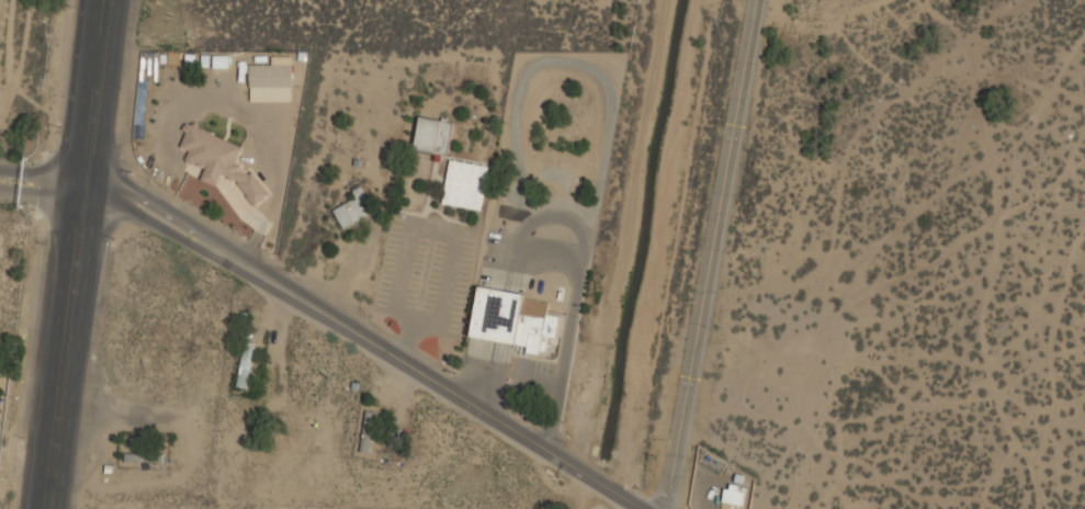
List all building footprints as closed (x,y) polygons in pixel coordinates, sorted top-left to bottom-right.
[(292,87),(292,56),(271,56),(271,65),(249,65),(249,87),(292,87)] [(453,121),(419,116),(414,150),(448,156),(453,121)] [(242,146),(202,131),(199,127),(188,122),(178,146),(188,150),(185,161),(204,168),(200,180),(216,186),(220,175),(236,181),(253,206),(269,195),(256,176),(244,171),(236,160),(242,146)] [(441,204),(481,211),(488,166),(449,159),(441,204)] [(342,228),(368,216),(361,204),(368,201),(361,185),(352,190),(357,197),(334,210),(342,228)] [(560,317),(547,315),(550,298),(477,287),(470,337),(527,346),(525,352),(546,355),(550,338),(556,339),(560,317)] [(251,342),(241,342),(239,387),(249,387),(251,342)] [(369,452),(375,412),(366,411),(360,451),(369,452)] [(746,488),(725,485),(721,508),(742,508),(746,488)]
